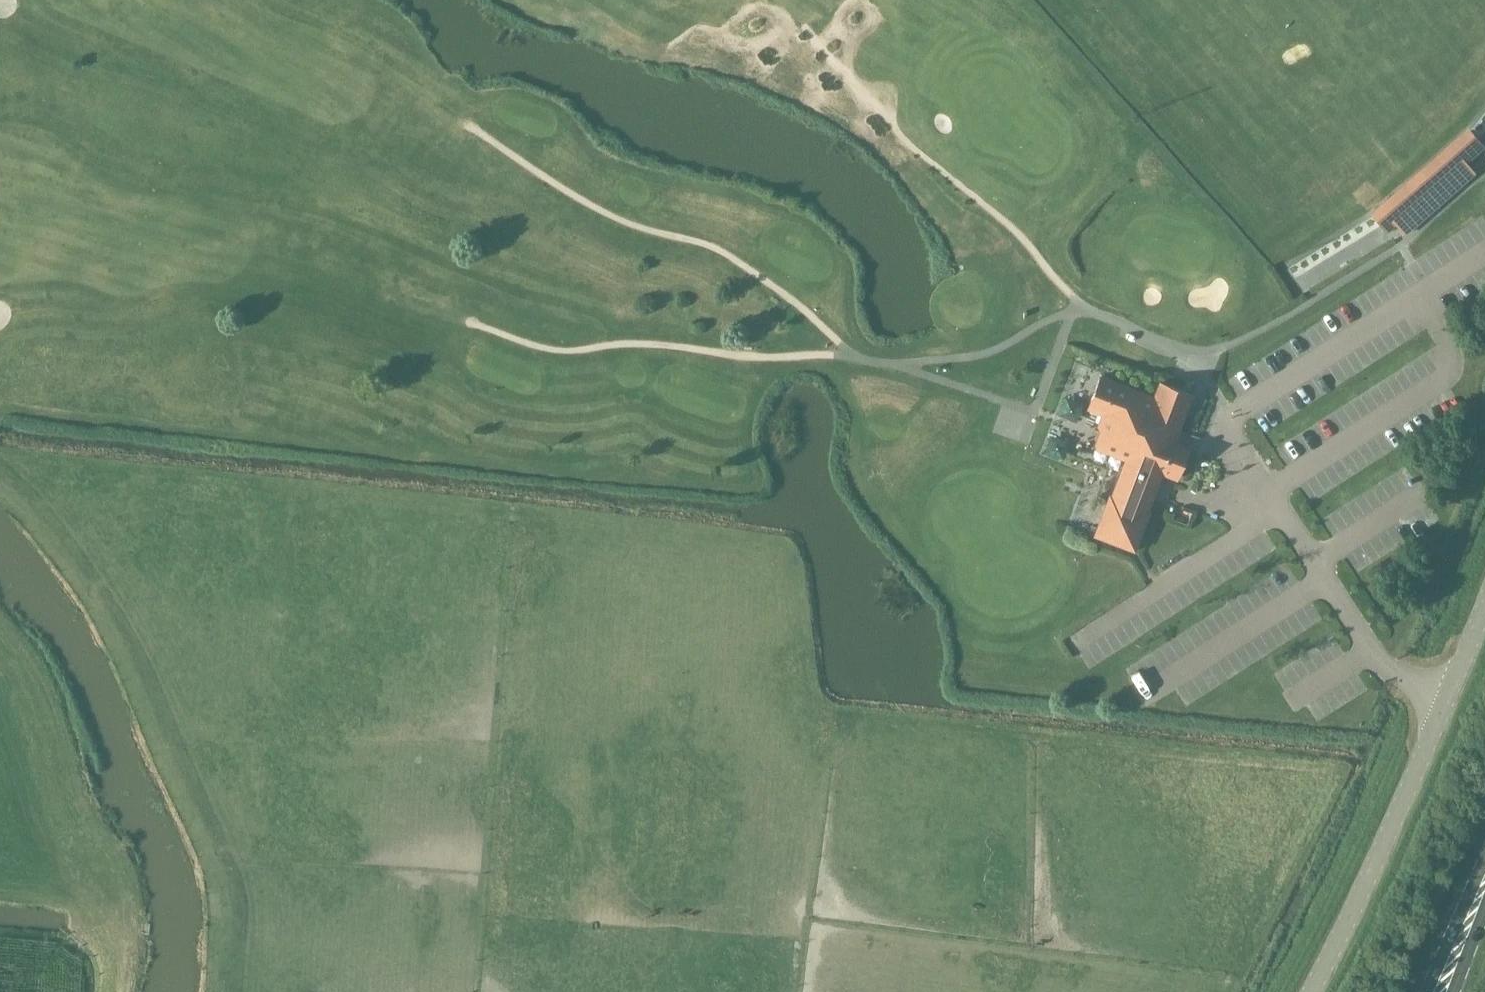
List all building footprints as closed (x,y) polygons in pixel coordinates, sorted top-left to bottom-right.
[(1465,163),(1423,200),(1432,210),(1474,173),(1465,163)] [(1383,207),(1373,216),(1387,232),(1396,223),(1397,223),(1396,222),(1383,207)] [(1397,223),(1396,223),(1405,234),(1419,222),(1409,211),(1396,222),(1397,223)] [(1192,394),(1160,382),(1154,397),(1100,376),(1088,408),(1103,413),(1097,428),(1100,429),(1094,446),(1125,458),(1111,496),(1110,495),(1095,535),(1134,550),(1149,510),(1147,510),(1162,472),(1176,478),(1189,446),(1174,441),(1192,394)]
